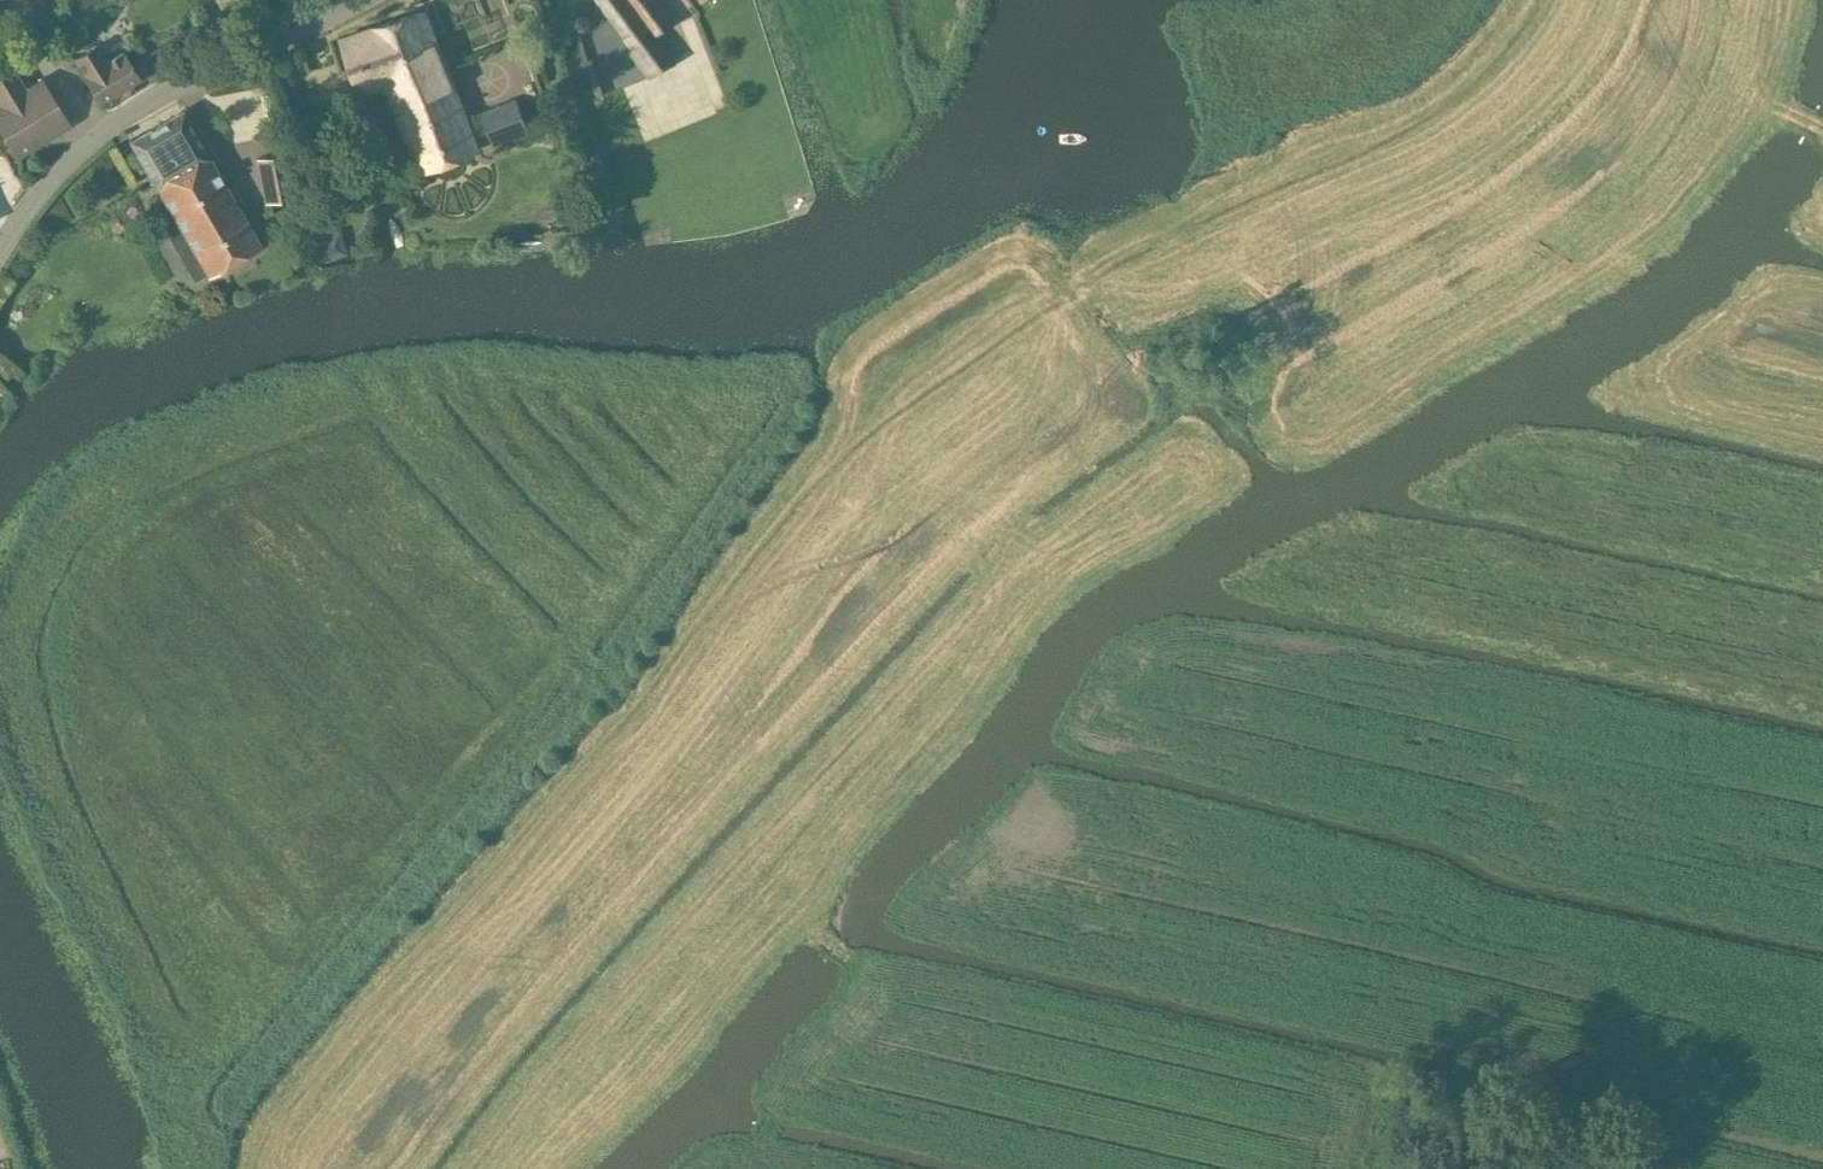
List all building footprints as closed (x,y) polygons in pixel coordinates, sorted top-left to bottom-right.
[(634,52),(630,54),(649,80),(677,59),(657,34),(676,20),(661,0),(594,0),(634,52)] [(360,95),(362,94),(384,86),(395,115),(394,115),(417,175),(481,150),(437,41),(426,9),(340,41),(360,95)] [(575,19),(574,24),(578,30),(585,32),(591,28),(593,21),(590,15),(583,12),(576,16),(575,19)] [(100,103),(139,79),(123,52),(107,61),(97,44),(73,59),(100,103)] [(41,78),(25,88),(9,61),(0,67),(0,129),(17,157),(70,125),(41,78)] [(551,120),(545,105),(524,112),(519,98),(483,113),(495,144),(531,130),(530,127),(551,120)] [(130,141),(173,215),(208,275),(259,244),(182,111),(130,141)] [(294,198),(285,152),(255,158),(264,204),(294,198)] [(310,205),(307,220),(312,237),(326,233),(322,220),(325,208),(310,205)]
